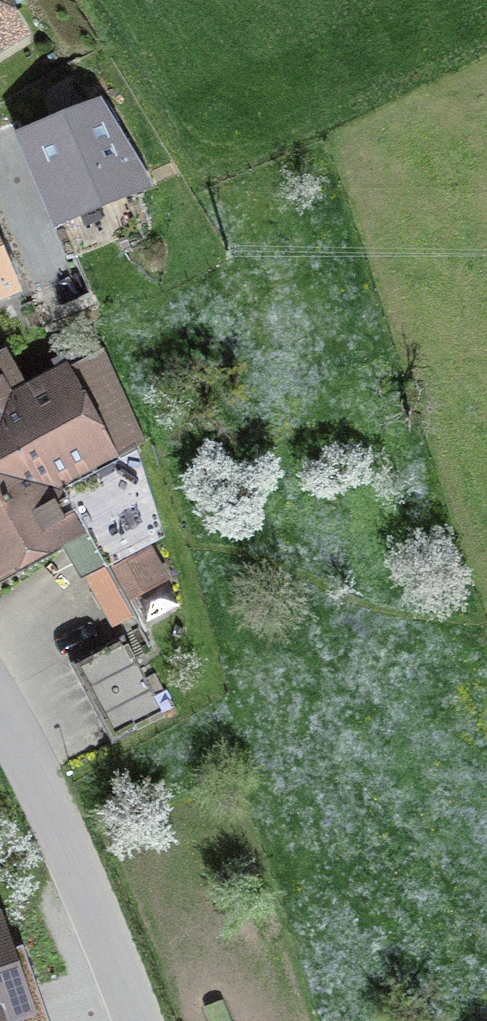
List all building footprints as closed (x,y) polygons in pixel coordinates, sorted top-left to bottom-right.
[(26,49),(0,8),(0,65),(26,49)] [(0,150),(0,161),(42,240),(126,195),(80,108),(0,150)] [(18,305),(0,262),(0,312),(18,305)] [(104,350),(80,360),(119,444),(143,434),(104,350)] [(79,542),(53,494),(111,463),(65,377),(14,404),(1,379),(0,380),(0,585),(79,542)] [(146,562),(111,580),(127,611),(162,592),(146,562)] [(111,580),(86,593),(110,638),(135,625),(127,611),(111,580)] [(115,660),(77,680),(112,743),(150,722),(115,660)] [(5,931),(0,932),(0,1020),(37,1020),(5,931)]
